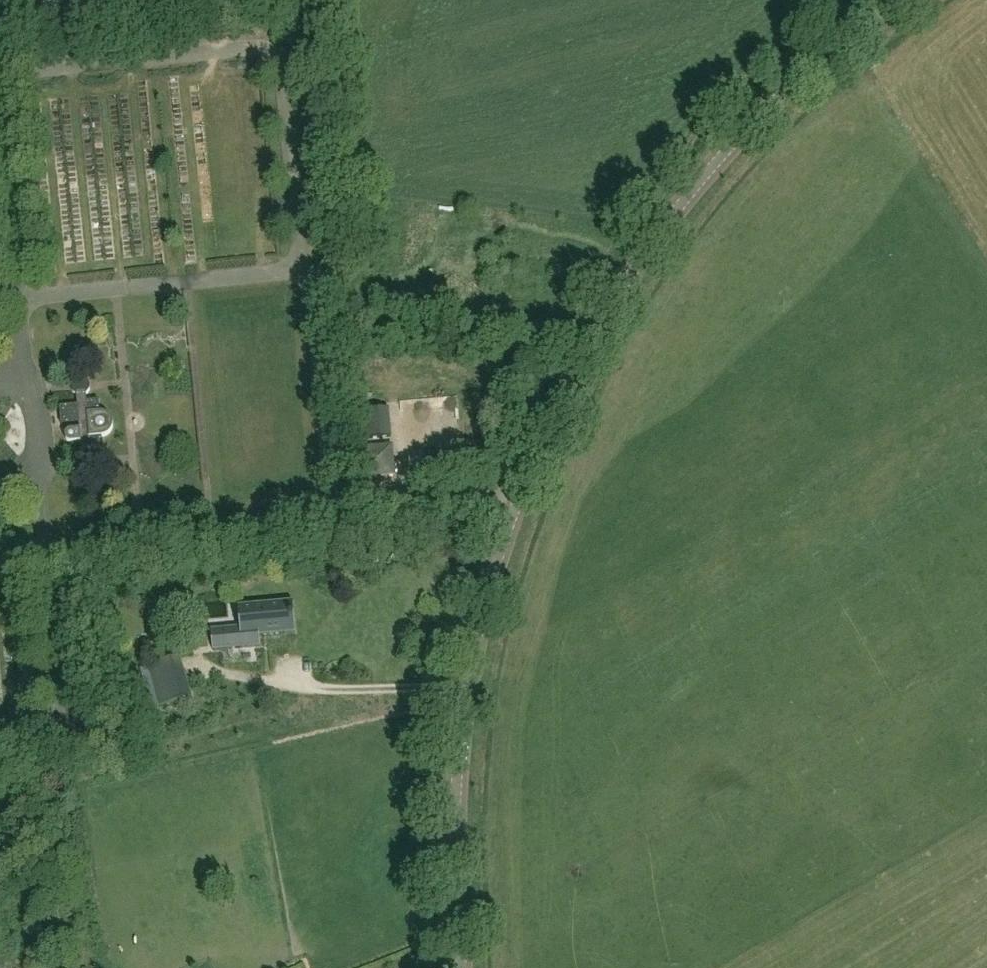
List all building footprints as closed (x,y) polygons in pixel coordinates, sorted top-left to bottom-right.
[(75,394),(77,396),(78,405),(60,407),(62,425),(80,424),(80,429),(72,430),(71,430),(68,431),(66,434),(66,438),(69,442),(73,443),(81,442),(82,454),(92,453),(92,450),(104,449),(103,437),(108,435),(112,432),(114,427),(113,422),(111,416),(106,413),(101,412),(100,400),(88,401),(87,395),(89,392),(91,390),(91,386),(90,383),(87,380),(84,378),(81,378),(77,379),(74,381),(72,385),(72,388),(73,391),(75,394)] [(389,410),(360,413),(363,442),(391,439),(389,410)] [(364,448),(365,470),(366,475),(366,477),(395,474),(392,446),(364,448)] [(214,650),(260,646),(260,636),(297,632),(296,632),(293,632),(292,620),(294,620),(294,615),(291,615),(290,603),(294,603),(294,602),(240,607),(241,621),(242,628),(213,630),(214,650)] [(152,667),(163,705),(190,698),(179,659),(152,667)]
